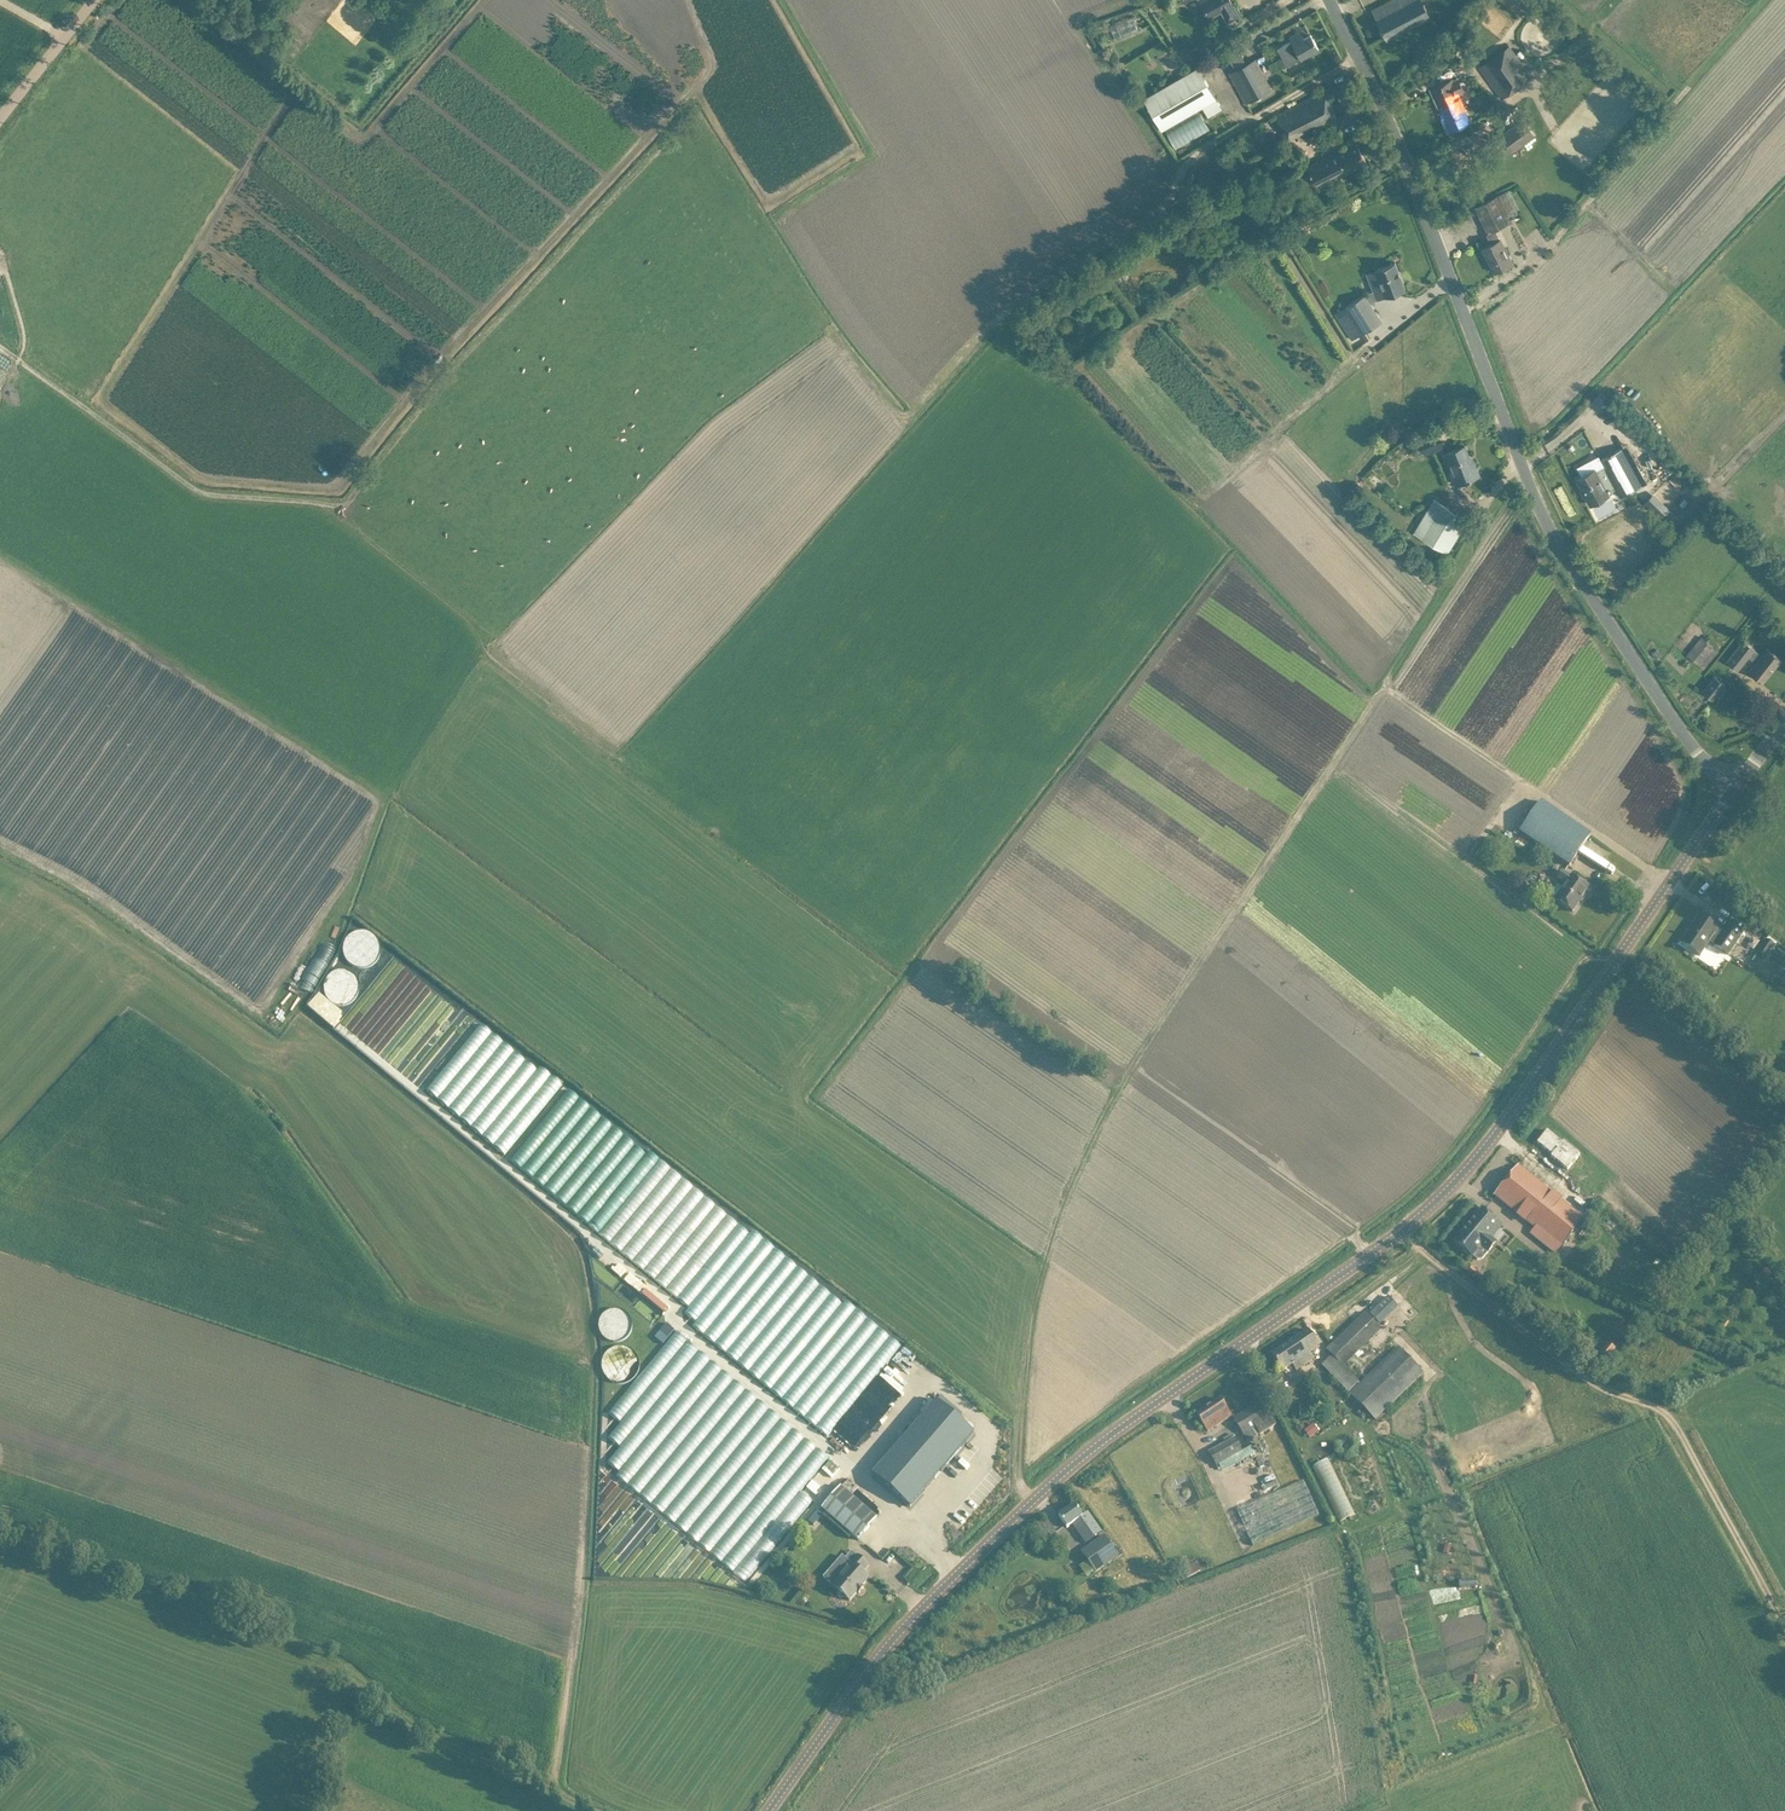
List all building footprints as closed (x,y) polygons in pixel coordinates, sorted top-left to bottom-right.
[(1239,15),(1231,0),(1199,0),(1208,17),(1220,10),(1227,22),(1239,15)] [(1423,0),(1389,0),(1372,9),(1387,38),(1431,15),(1424,3),(1423,0)] [(1115,38),(1139,29),(1133,15),(1109,25),(1115,38)] [(1291,39),(1278,47),(1283,56),(1285,55),(1289,63),(1301,56),(1301,57),(1319,47),(1311,34),(1304,37),(1300,31),(1289,37),(1291,39)] [(1533,78),(1510,44),(1504,48),(1478,67),(1501,98),(1533,78)] [(1229,73),(1245,102),(1270,88),(1253,57),(1246,62),(1240,52),(1228,59),(1234,69),(1229,73)] [(1197,66),(1143,97),(1162,129),(1203,106),(1208,116),(1222,108),(1197,66)] [(1442,110),(1450,128),(1470,119),(1462,103),(1465,102),(1461,92),(1463,91),(1458,79),(1453,81),(1452,79),(1442,83),(1431,88),(1435,98),(1437,97),(1443,110),(1442,110)] [(1358,94),(1350,80),(1334,88),(1342,102),(1358,94)] [(1288,141),(1322,121),(1333,116),(1333,115),(1329,117),(1325,110),(1332,106),(1324,89),(1313,95),(1274,117),(1288,141)] [(1486,99),(1480,106),(1487,112),(1494,105),(1486,99)] [(1497,136),(1510,153),(1535,135),(1522,118),(1497,136)] [(1357,143),(1346,148),(1336,154),(1335,152),(1310,166),(1308,167),(1318,187),(1321,186),(1356,167),(1367,161),(1357,143)] [(1506,216),(1520,210),(1510,189),(1475,206),(1488,232),(1509,222),(1506,216)] [(1493,242),(1482,247),(1494,271),(1514,261),(1502,237),(1500,238),(1495,229),(1486,233),(1490,242),(1492,242),(1493,242)] [(1375,268),(1366,272),(1372,290),(1376,299),(1376,300),(1386,296),(1394,293),(1405,289),(1395,261),(1384,265),(1375,268)] [(32,274),(25,284),(31,288),(38,279),(32,274)] [(1361,333),(1381,320),(1364,293),(1344,306),(1353,321),(1345,326),(1352,339),(1361,333)] [(1432,449),(1443,445),(1438,432),(1426,436),(1420,438),(1425,452),(1432,449)] [(1472,464),(1464,444),(1444,452),(1456,483),(1479,474),(1476,466),(1472,464)] [(1590,504),(1601,498),(1609,494),(1608,493),(1617,488),(1621,496),(1641,485),(1621,447),(1601,458),(1600,458),(1604,465),(1596,469),(1595,468),(1587,472),(1577,478),(1590,504)] [(1371,471),(1365,477),(1369,480),(1375,474),(1371,471)] [(1369,481),(1378,491),(1385,483),(1376,474),(1369,481)] [(1413,532),(1422,537),(1447,552),(1468,519),(1434,498),(1413,532)] [(1703,668),(1711,658),(1718,650),(1702,637),(1695,645),(1687,655),(1703,668)] [(1781,658),(1771,651),(1767,647),(1761,654),(1754,648),(1754,647),(1744,639),(1735,650),(1727,660),(1737,668),(1748,656),(1755,662),(1749,669),(1763,680),(1781,658)] [(1657,648),(1652,652),(1655,657),(1661,654),(1657,648)] [(156,662),(138,689),(147,695),(164,668),(156,662)] [(1703,690),(1712,698),(1724,683),(1715,675),(1703,690)] [(199,727),(208,732),(223,705),(214,700),(199,727)] [(1520,833),(1569,866),(1591,835),(1542,802),(1520,833)] [(1555,900),(1562,905),(1573,912),(1583,896),(1585,897),(1590,889),(1580,882),(1572,876),(1571,877),(1563,872),(1559,878),(1567,883),(1555,900)] [(1522,882),(1517,889),(1523,893),(1528,887),(1522,882)] [(1681,943),(1691,950),(1700,956),(1709,942),(1728,955),(1747,927),(1743,925),(1734,918),(1724,932),(1719,928),(1700,915),(1681,943)] [(1756,954),(1766,960),(1775,946),(1766,939),(1756,954)] [(1542,1143),(1532,1156),(1546,1168),(1545,1169),(1562,1183),(1575,1167),(1558,1153),(1556,1155),(1542,1143)] [(1518,1167),(1495,1195),(1518,1214),(1518,1215),(1519,1216),(1520,1215),(1526,1220),(1525,1220),(1526,1222),(1527,1221),(1561,1249),(1584,1220),(1560,1201),(1561,1200),(1559,1199),(1559,1200),(1553,1195),(1554,1195),(1552,1193),(1552,1194),(1518,1167)] [(1482,1209),(1455,1242),(1463,1249),(1463,1251),(1468,1255),(1471,1254),(1477,1260),(1483,1260),(1497,1242),(1493,1238),(1490,1236),(1499,1224),(1492,1217),(1482,1209)] [(1760,1274),(1765,1280),(1773,1275),(1768,1268),(1760,1274)] [(1384,1328),(1404,1310),(1393,1297),(1373,1316),(1384,1328)] [(1332,1356),(1322,1366),(1375,1420),(1424,1373),(1398,1347),(1360,1384),(1343,1367),(1381,1330),(1366,1313),(1327,1351),(1332,1356)] [(667,1324),(655,1338),(663,1345),(675,1331),(667,1324)] [(1319,1346),(1315,1340),(1308,1330),(1271,1355),(1278,1365),(1283,1372),(1293,1365),(1296,1370),(1313,1359),(1309,1353),(1319,1346)] [(1609,1343),(1602,1352),(1609,1357),(1616,1349),(1609,1343)] [(1231,1415),(1227,1409),(1221,1399),(1196,1415),(1203,1425),(1207,1431),(1231,1415)] [(911,1507),(974,1434),(937,1401),(873,1474),(911,1507)] [(1233,1418),(1240,1429),(1248,1442),(1276,1425),(1261,1401),(1233,1418)] [(1387,1414),(1381,1419),(1386,1424),(1391,1418),(1387,1414)] [(1218,1466),(1243,1452),(1236,1439),(1211,1453),(1218,1466)] [(1333,1485),(1341,1481),(1328,1453),(1320,1457),(1333,1485)] [(1303,1481),(1237,1511),(1253,1546),(1319,1516),(1303,1481)] [(841,1487),(822,1509),(858,1541),(877,1519),(841,1487)] [(1088,1513),(1083,1517),(1075,1505),(1059,1516),(1067,1528),(1072,1525),(1086,1544),(1102,1532),(1088,1513)] [(1104,1536),(1082,1552),(1096,1571),(1118,1556),(1104,1536)] [(852,1564),(833,1587),(838,1591),(838,1592),(837,1593),(837,1594),(838,1595),(838,1596),(839,1597),(840,1598),(841,1598),(842,1598),(843,1597),(844,1597),(844,1596),(850,1601),(857,1592),(859,1593),(864,1588),(862,1587),(869,1578),(863,1573),(869,1566),(860,1558),(858,1556),(851,1563),(852,1564)] [(1188,1558),(1178,1564),(1187,1579),(1202,1571),(1196,1560),(1191,1564),(1188,1558)] [(1046,1584),(1054,1581),(1049,1568),(1038,1572),(1040,1577),(1042,1576),(1046,1584)] [(1064,1569),(1052,1574),(1054,1580),(1066,1576),(1064,1569)]
